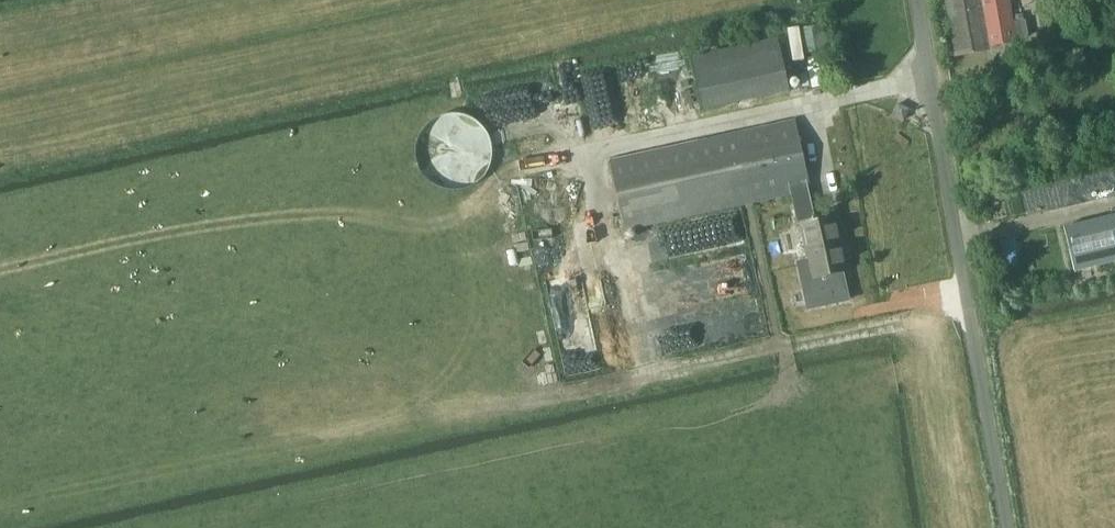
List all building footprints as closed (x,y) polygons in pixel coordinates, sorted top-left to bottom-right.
[(1010,0),(945,0),(955,53),(991,47),(1018,43),(1017,39),(1029,37),(1026,20),(1014,21),(1010,0)] [(778,39),(692,57),(703,110),(789,92),(778,39)] [(899,102),(892,114),(904,120),(910,108),(899,102)] [(795,122),(609,161),(624,230),(791,195),(798,225),(801,225),(809,259),(797,262),(808,310),(850,301),(844,272),(847,271),(835,214),(815,218),(795,122)] [(1075,268),(1114,260),(1114,214),(1066,225),(1075,268)]
